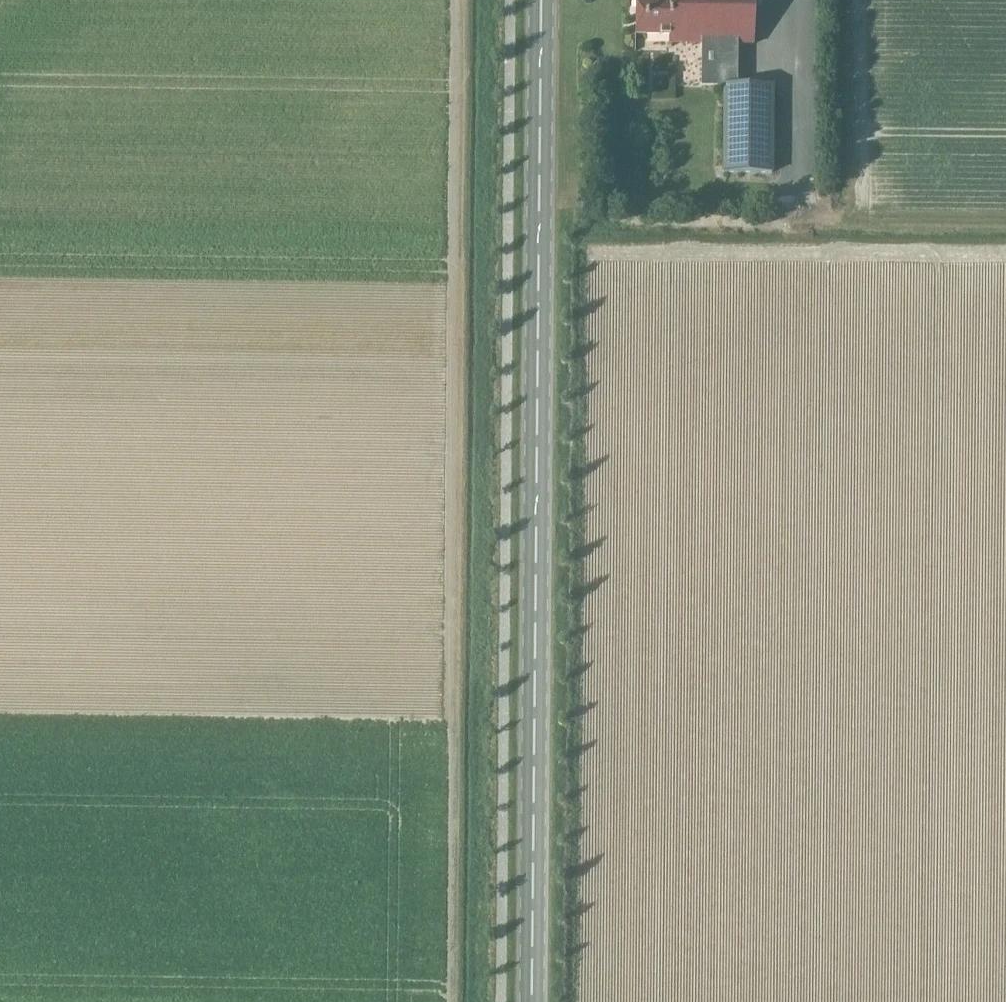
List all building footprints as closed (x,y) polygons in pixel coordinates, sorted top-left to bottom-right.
[(754,0),(636,0),(635,35),(670,35),(670,43),(703,43),(736,44),(753,44),(754,0)] [(736,44),(703,43),(703,86),(723,86),(723,84),(736,84),(736,44)] [(772,84),(736,84),(723,84),(723,86),(722,172),(772,173),(772,84)]
